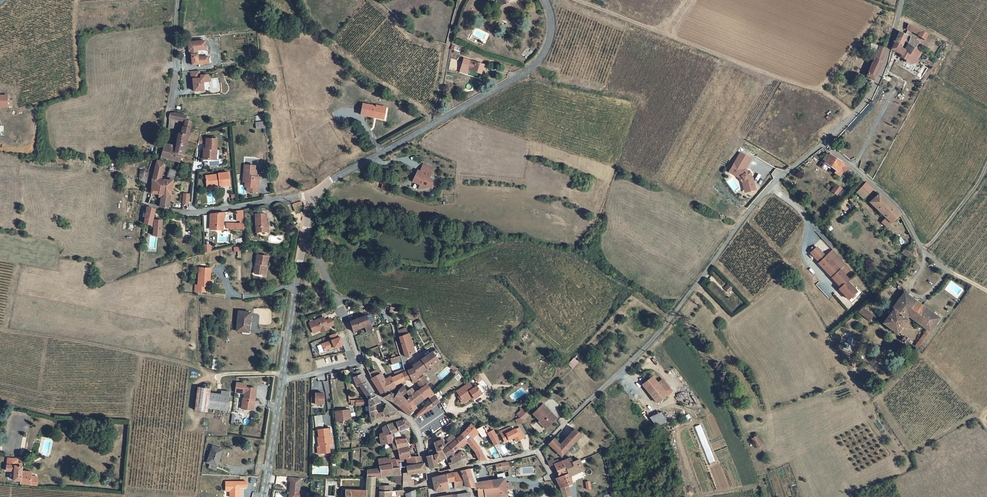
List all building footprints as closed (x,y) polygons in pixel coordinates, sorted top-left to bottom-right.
[(927,33),(908,23),(905,29),(924,38),(927,33)] [(918,42),(899,31),(892,50),(902,55),(901,57),(908,61),(912,54),(916,57),(920,50),(915,48),(918,42)] [(205,40),(189,42),(189,50),(191,50),(192,54),(191,55),(191,58),(192,58),(192,64),(209,63),(208,56),(205,56),(200,57),(198,55),(197,49),(204,49),(206,49),(205,40)] [(867,76),(875,80),(888,50),(871,42),(869,48),(876,51),(867,76)] [(480,73),(483,64),(462,58),(460,67),(480,73)] [(200,70),(191,71),(192,80),(193,80),(193,82),(194,90),(204,90),(203,81),(209,81),(208,74),(200,75),(200,70)] [(363,104),(361,115),(374,117),(381,118),(382,113),(385,114),(386,107),(376,106),(363,104)] [(176,148),(163,145),(160,157),(178,164),(181,156),(183,156),(191,123),(187,122),(188,118),(186,117),(187,111),(178,108),(177,113),(174,116),(171,115),(170,120),(185,124),(182,136),(179,135),(176,148)] [(215,138),(205,138),(205,143),(205,148),(203,148),(203,159),(214,158),(213,148),(216,148),(215,138)] [(740,153),(730,170),(740,176),(744,181),(747,192),(755,190),(752,178),(750,176),(752,174),(749,171),(747,172),(745,169),(751,159),(740,153)] [(831,167),(836,158),(831,155),(830,156),(827,154),(823,160),(824,160),(820,166),(825,170),(827,167),(828,165),(831,167)] [(842,162),(836,158),(831,167),(831,168),(837,171),(835,173),(840,177),(843,173),(844,171),(846,172),(849,168),(844,165),(844,164),(842,163),(842,162)] [(165,209),(168,209),(171,181),(176,170),(172,169),(167,180),(162,180),(163,163),(157,161),(153,173),(151,191),(151,193),(158,194),(157,197),(161,198),(159,207),(162,208),(165,209)] [(245,164),(243,181),(245,181),(245,186),(247,186),(247,190),(257,191),(258,181),(254,181),(256,165),(245,164)] [(418,171),(415,175),(423,177),(420,184),(418,189),(432,187),(432,179),(429,179),(434,169),(424,165),(421,172),(418,171)] [(219,174),(206,175),(207,184),(212,184),(212,186),(217,185),(217,184),(219,184),(219,185),(219,186),(230,186),(229,173),(219,173),(219,174)] [(139,175),(137,185),(144,186),(144,183),(145,179),(147,176),(139,175)] [(423,177),(415,175),(412,181),(420,184),(423,177)] [(866,182),(857,192),(865,198),(874,189),(866,182)] [(836,185),(832,191),(836,195),(841,189),(836,185)] [(900,215),(878,194),(870,203),(886,219),(891,224),(900,215)] [(861,207),(853,197),(851,199),(858,209),(861,207)] [(301,200),(293,202),(294,211),(302,209),(301,200)] [(155,210),(147,207),(142,223),(151,225),(155,210)] [(243,207),(238,208),(238,220),(227,221),(227,226),(244,226),(243,207)] [(215,211),(211,211),(211,228),(223,227),(223,210),(215,211)] [(267,213),(256,213),(256,231),(264,231),(265,221),(267,221),(267,213)] [(887,228),(891,224),(886,219),(882,223),(887,228)] [(817,247),(811,253),(819,262),(826,257),(817,247)] [(916,259),(904,249),(902,252),(914,262),(916,259)] [(819,262),(818,263),(840,288),(839,289),(848,300),(856,292),(847,282),(849,280),(844,275),(849,271),(840,261),(841,261),(832,251),(826,257),(819,262)] [(266,256),(258,255),(255,274),(265,275),(267,266),(264,266),(266,256)] [(196,284),(196,290),(203,290),(203,285),(207,285),(208,285),(208,276),(211,276),(211,267),(199,267),(199,284),(196,284)] [(903,293),(893,306),(906,315),(916,301),(903,293)] [(906,315),(917,322),(921,317),(916,313),(921,305),(916,301),(906,315)] [(921,305),(916,313),(921,317),(917,322),(927,330),(914,347),(917,349),(940,318),(921,305)] [(890,310),(892,311),(883,323),(895,333),(907,318),(906,315),(893,306),(890,310)] [(863,307),(857,312),(869,321),(873,315),(863,307)] [(252,311),(240,310),(237,329),(249,331),(252,311)] [(367,315),(351,321),(354,331),(358,329),(358,327),(365,324),(368,332),(373,331),(367,315)] [(414,322),(416,329),(423,327),(421,320),(414,322)] [(321,323),(306,330),(311,339),(318,336),(325,333),(322,327),(321,323)] [(322,327),(325,333),(330,330),(328,325),(322,327)] [(408,329),(400,331),(406,353),(407,355),(415,350),(408,329)] [(904,336),(901,340),(906,344),(909,340),(904,336)] [(338,342),(336,343),(334,338),(327,341),(329,346),(319,350),(322,356),(332,352),(332,353),(341,350),(338,342)] [(426,404),(426,405),(426,406),(427,406),(418,415),(418,417),(440,402),(428,385),(429,383),(422,374),(437,364),(430,354),(422,360),(423,362),(414,368),(405,372),(405,369),(395,373),(396,377),(393,378),(392,377),(390,378),(390,377),(386,379),(384,377),(382,377),(381,374),(372,378),(376,387),(377,386),(380,392),(383,398),(399,407),(409,415),(414,411),(417,408),(415,404),(421,400),(425,397),(429,394),(432,399),(427,402),(426,403),(426,404)] [(568,364),(573,368),(579,362),(574,358),(568,364)] [(372,419),(373,424),(386,421),(386,423),(401,418),(398,411),(388,406),(384,413),(378,414),(377,411),(376,410),(380,408),(379,405),(381,403),(376,397),(367,385),(363,376),(361,372),(354,374),(356,378),(354,379),(357,387),(360,387),(370,400),(362,401),(362,405),(369,404),(371,412),(372,419)] [(479,374),(474,377),(477,382),(482,379),(479,374)] [(652,377),(643,384),(657,403),(667,395),(658,383),(652,377)] [(662,379),(658,383),(667,395),(672,391),(662,379)] [(482,393),(488,389),(483,380),(477,383),(482,393)] [(454,395),(458,401),(456,402),(460,408),(462,407),(468,402),(471,401),(472,404),(483,397),(478,389),(475,391),(473,389),(470,391),(468,391),(466,388),(454,395)] [(238,395),(239,391),(229,390),(227,399),(237,401),(238,395)] [(316,391),(312,391),(311,402),(315,402),(315,403),(324,403),(324,392),(316,392),(316,391)] [(201,415),(203,400),(203,396),(190,395),(188,416),(201,418),(201,415)] [(235,405),(234,416),(241,417),(244,414),(245,411),(246,410),(247,406),(247,407),(249,396),(238,395),(237,401),(236,405),(235,405)] [(203,400),(201,415),(220,416),(222,398),(215,397),(214,401),(203,400)] [(352,409),(336,411),(338,420),(352,419),(352,409)] [(544,410),(534,418),(546,431),(554,424),(548,417),(549,416),(544,410)] [(655,427),(666,422),(661,411),(650,416),(655,427)] [(527,420),(525,417),(519,422),(515,424),(517,427),(520,428),(521,427),(522,427),(525,426),(523,423),(527,420)] [(376,491),(372,491),(372,478),(381,477),(381,475),(387,474),(387,476),(389,476),(393,477),(392,475),(398,474),(398,468),(399,468),(397,461),(409,458),(406,447),(408,446),(407,445),(402,438),(399,432),(408,428),(403,420),(385,426),(380,430),(381,434),(377,435),(378,437),(378,439),(378,444),(388,442),(389,444),(387,444),(388,448),(390,449),(390,451),(394,450),(397,461),(393,462),(392,458),(375,461),(377,470),(364,471),(361,471),(361,473),(364,474),(364,492),(344,490),(343,496),(376,496),(376,491)] [(329,427),(319,428),(321,444),(318,444),(319,453),(331,451),(330,444),(331,443),(329,427)] [(487,439),(492,449),(497,447),(491,435),(486,437),(482,431),(473,433),(470,428),(460,439),(453,444),(452,445),(446,450),(441,453),(440,450),(439,443),(431,447),(433,453),(433,455),(428,457),(427,458),(428,461),(424,462),(428,473),(435,471),(433,464),(437,463),(437,465),(442,463),(449,474),(464,470),(461,464),(463,462),(458,455),(451,459),(449,457),(461,447),(465,452),(467,450),(473,457),(477,465),(484,464),(473,446),(468,442),(474,435),(476,436),(480,443),(483,441),(487,439)] [(500,441),(510,435),(508,432),(498,436),(500,441)] [(500,441),(499,441),(502,447),(512,442),(514,446),(519,444),(518,443),(521,441),(517,433),(514,435),(513,434),(510,435),(500,441)] [(579,443),(572,437),(558,451),(556,449),(556,448),(553,445),(547,450),(553,456),(556,454),(562,460),(579,443)] [(452,445),(453,444),(449,439),(443,444),(445,447),(440,450),(441,453),(446,450),(452,445)] [(755,442),(751,445),(757,454),(761,451),(755,442)] [(218,454),(208,451),(203,469),(207,470),(206,474),(212,475),(218,454)] [(7,457),(6,470),(13,471),(12,480),(20,480),(19,484),(37,486),(38,476),(31,475),(31,472),(21,471),(22,463),(17,462),(17,457),(7,457)] [(399,477),(400,490),(407,490),(406,478),(424,477),(421,467),(420,467),(418,461),(410,462),(411,469),(403,471),(404,476),(399,477)] [(560,496),(567,496),(565,490),(570,487),(568,480),(581,474),(578,464),(570,467),(568,464),(552,469),(557,481),(555,486),(558,493),(560,496)] [(507,467),(493,469),(494,475),(498,474),(502,475),(508,473),(507,467)] [(458,476),(463,492),(472,492),(472,494),(475,494),(475,496),(490,496),(488,485),(474,488),(470,473),(458,476)] [(463,492),(458,476),(449,478),(451,485),(453,492),(463,492)] [(449,478),(430,483),(433,496),(436,496),(447,493),(445,487),(451,485),(449,478)] [(495,480),(496,484),(499,496),(505,496),(505,495),(509,494),(507,487),(503,488),(503,483),(503,478),(495,480)] [(287,483),(287,487),(288,487),(288,496),(298,496),(299,484),(287,483)] [(490,496),(499,496),(496,484),(488,485),(490,496)] [(396,496),(395,491),(387,492),(386,487),(377,487),(377,496),(389,496),(396,496)] [(222,488),(222,496),(235,496),(235,493),(242,493),(242,488),(222,488)]
